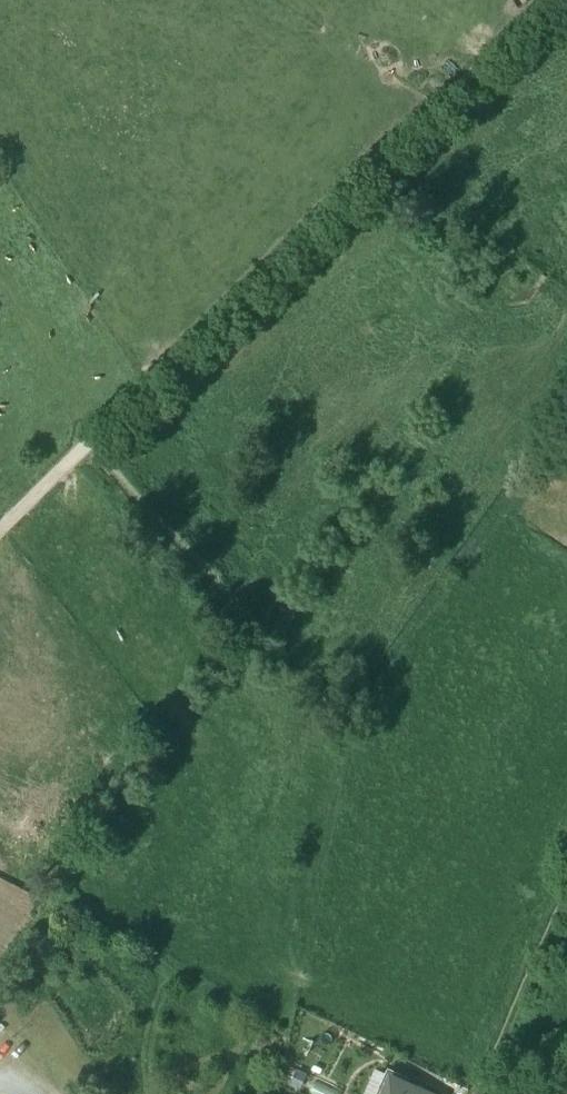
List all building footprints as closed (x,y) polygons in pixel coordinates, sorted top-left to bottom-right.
[(392,1076),(384,1093),(431,1093),(392,1076)]
